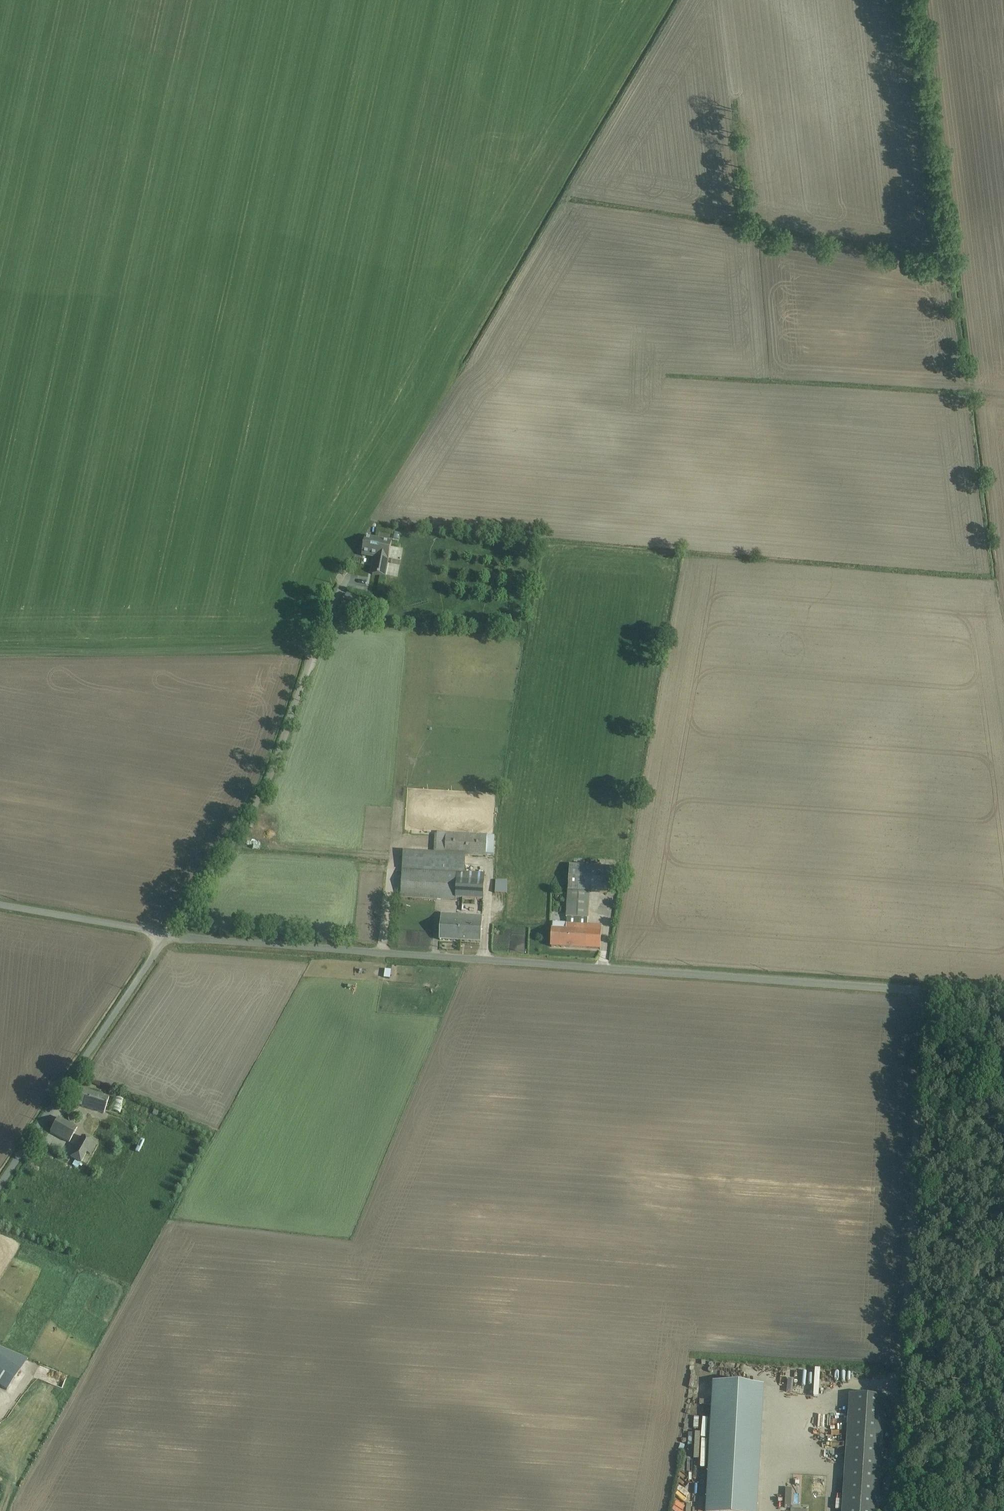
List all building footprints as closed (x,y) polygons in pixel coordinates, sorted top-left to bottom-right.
[(391,546),(363,541),(361,557),(374,559),(371,578),(385,580),(391,546)] [(404,858),(401,901),(457,904),(456,908),(482,909),(484,877),(466,876),(467,857),(486,858),(487,843),(440,840),(439,860),(404,858)] [(613,869),(567,867),(565,925),(551,924),(550,951),(607,953),(608,925),(593,924),(595,897),(611,898),(613,869)] [(506,892),(506,879),(494,880),(494,892),(506,892)] [(483,943),(483,916),(440,915),(439,941),(483,943)] [(68,1105),(102,1116),(108,1099),(74,1087),(68,1105)] [(113,1097),(109,1111),(119,1114),(123,1100),(113,1097)] [(77,1135),(57,1125),(46,1145),(66,1156),(68,1151),(73,1154),(80,1141),(75,1138),(77,1135)] [(7,1389),(25,1360),(0,1345),(0,1385),(7,1389)] [(828,1371),(826,1379),(837,1382),(839,1374),(828,1371)] [(764,1387),(713,1384),(707,1510),(758,1510),(764,1387)] [(886,1396),(849,1394),(842,1510),(879,1510),(886,1396)]
